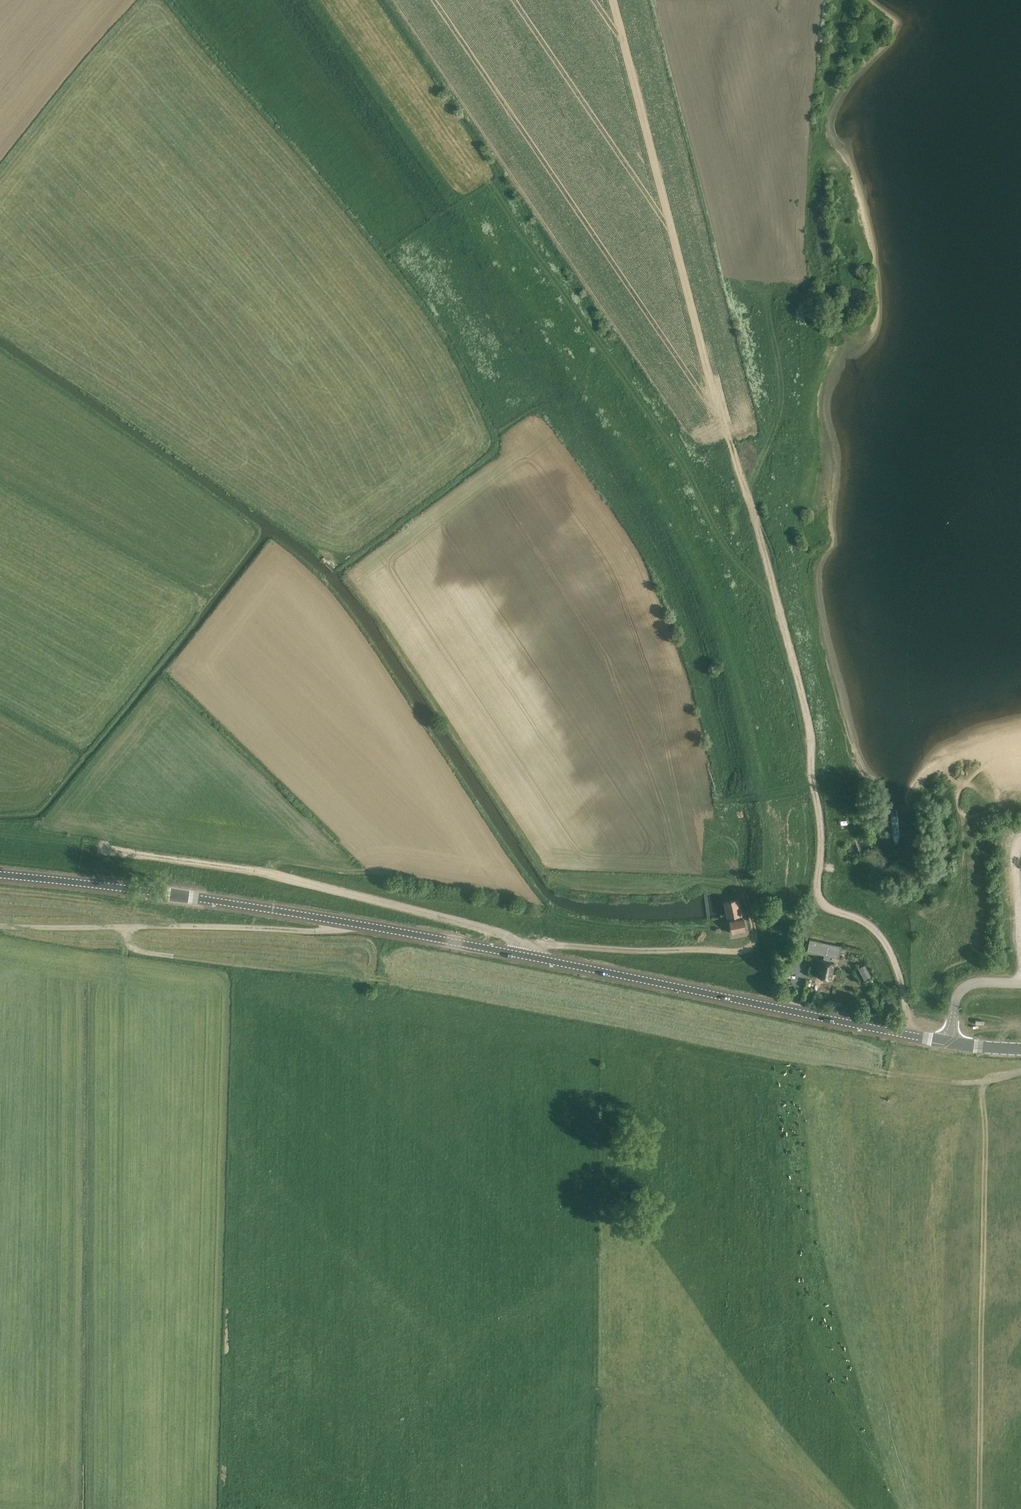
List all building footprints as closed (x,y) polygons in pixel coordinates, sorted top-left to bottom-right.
[(739,898),(724,902),(727,918),(743,914),(739,898)] [(735,919),(730,921),(733,933),(746,930),(743,918),(735,919)] [(831,956),(839,958),(842,946),(810,939),(807,951),(824,955),(823,960),(818,959),(817,965),(820,966),(818,976),(831,978),(835,963),(830,961),(831,956)] [(871,977),(865,964),(858,968),(864,980),(871,977)]
